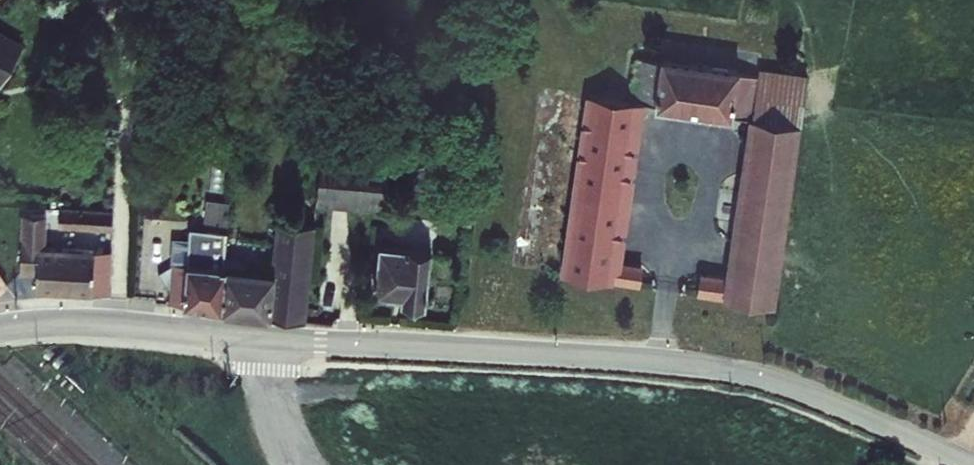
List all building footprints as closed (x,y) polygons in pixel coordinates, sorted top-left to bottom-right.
[(0,40),(30,57),(50,20),(14,0),(0,0),(0,40)] [(665,248),(640,246),(659,90),(770,105),(746,260),(718,257),(716,278),(794,290),(824,83),(775,76),(776,53),(688,41),(686,47),(653,42),(647,87),(610,81),(585,259),(661,270),(665,248)] [(411,153),(340,145),(337,181),(407,191),(411,153)] [(189,295),(190,295),(237,301),(241,257),(246,193),(228,192),(226,221),(209,219),(206,256),(192,255),(177,264),(190,284),(189,295)] [(136,200),(87,197),(87,219),(137,222),(136,200)] [(45,202),(42,254),(59,254),(57,281),(133,288),(135,245),(70,242),(71,204),(45,202)] [(241,257),(237,301),(324,309),(326,285),(334,212),(303,209),(299,242),(296,265),(281,264),(283,240),(263,238),(260,259),(241,257)] [(406,234),(400,281),(423,282),(423,290),(445,292),(451,240),(406,234)] [(299,242),(283,240),(281,264),(296,265),(299,242)] [(10,258),(0,241),(0,268),(10,258)] [(10,258),(0,268),(0,284),(7,292),(22,278),(10,258)] [(326,285),(324,309),(381,314),(380,298),(374,297),(375,290),(326,285)]
